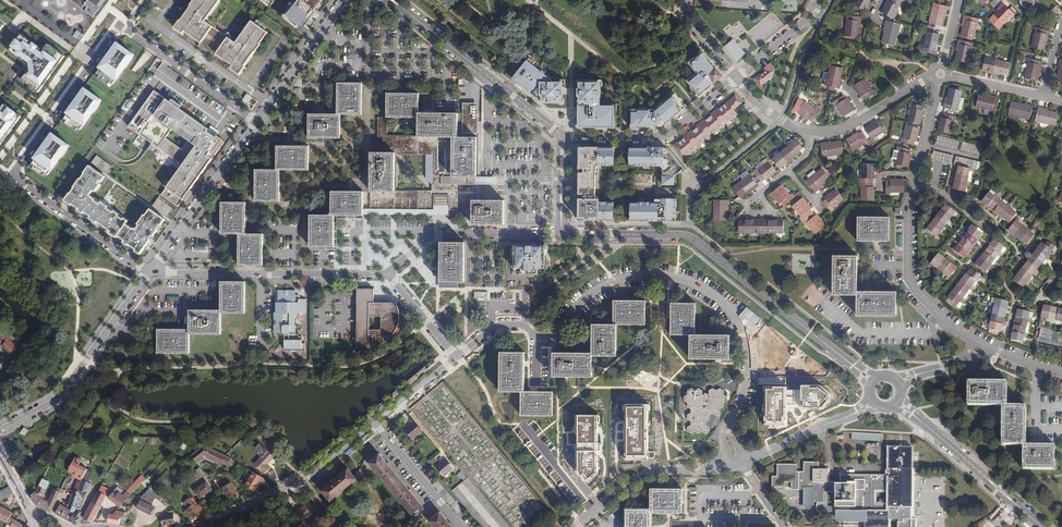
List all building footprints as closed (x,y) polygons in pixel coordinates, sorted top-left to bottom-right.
[(69,0),(93,18),(98,11),(97,10),(96,10),(103,0),(70,0),(69,0)] [(97,10),(105,0),(103,0),(96,10),(97,10)] [(174,28),(183,34),(184,31),(201,43),(199,45),(214,56),(216,54),(233,65),(231,68),(239,74),(261,44),(260,44),(268,32),(251,21),(235,43),(232,40),(229,33),(223,35),(221,35),(220,37),(216,34),(218,31),(205,22),(221,0),(195,0),(174,28)] [(282,17),(299,31),(312,15),(311,14),(322,0),(295,0),(282,17)] [(855,6),(865,12),(871,0),(858,0),(855,6)] [(903,3),(896,0),(891,0),(890,2),(888,1),(882,13),(893,19),(899,6),(901,7),(903,3)] [(1021,0),(1021,3),(1021,4),(1022,6),(1023,7),(1025,8),(1028,9),(1030,8),(1033,6),(1034,2),(1034,1),(1033,0),(1021,0)] [(948,6),(934,3),(929,24),(941,26),(943,16),(945,10),(947,10),(948,6)] [(1015,14),(1004,4),(999,8),(1000,10),(999,11),(991,20),(999,28),(1007,20),(1008,21),(1015,14)] [(978,18),(964,15),(963,19),(965,19),(964,26),(962,36),(974,39),(978,18)] [(862,17),(848,16),(846,37),(858,38),(859,28),(859,21),(861,22),(862,17)] [(901,24),(886,21),(885,27),(886,27),(886,30),(883,43),(894,46),(897,33),(899,33),(901,24)] [(1050,30),(1036,27),(1032,47),(1044,50),(1046,40),(1047,33),(1049,34),(1050,30)] [(939,34),(927,32),(922,52),(936,56),(937,51),(935,51),(937,44),(939,34)] [(32,46),(33,43),(21,34),(20,35),(27,40),(26,41),(32,46)] [(60,63),(65,56),(47,44),(44,49),(46,50),(43,54),(36,49),(38,47),(33,43),(32,46),(26,41),(27,40),(20,35),(9,51),(15,55),(16,54),(23,58),(21,61),(31,68),(29,70),(31,72),(29,75),(26,73),(22,80),(39,93),(44,86),(41,84),(46,78),(48,80),(51,75),(49,74),(58,61),(60,63)] [(724,47),(738,64),(748,56),(733,39),(724,47)] [(973,42),(959,39),(958,44),(960,44),(958,51),(956,61),(968,63),(973,42)] [(126,68),(133,58),(130,56),(132,54),(120,45),(118,48),(115,46),(109,55),(110,57),(106,63),(104,63),(97,73),(100,76),(98,78),(108,85),(110,83),(113,85),(123,71),(121,70),(124,66),(126,68)] [(214,56),(199,45),(198,46),(209,54),(209,53),(214,57),(214,56)] [(9,51),(8,52),(21,61),(23,58),(16,54),(15,55),(9,51)] [(701,52),(689,62),(694,69),(693,70),(697,74),(698,75),(695,77),(694,76),(687,82),(691,87),(692,86),(695,90),(694,91),(699,97),(715,83),(723,76),(704,53),(703,54),(701,52)] [(993,72),(996,59),(985,56),(983,68),(986,69),(989,70),(989,71),(993,72)] [(530,58),(513,79),(543,103),(562,103),(562,95),(562,90),(563,90),(563,82),(553,82),(533,66),(535,62),(530,58)] [(1044,61),(1029,58),(1025,78),(1037,81),(1039,72),(1040,66),(1043,66),(1044,61)] [(1011,62),(996,59),(993,72),(996,73),(997,71),(1000,72),(1008,74),(1011,62)] [(51,75),(60,63),(58,61),(49,74),(51,75)] [(771,81),(775,69),(770,63),(764,68),(766,71),(760,76),(759,75),(754,79),(760,86),(768,80),(771,81)] [(835,88),(840,88),(841,84),(839,84),(839,77),(840,67),(828,66),(827,82),(824,82),(824,86),(829,87),(829,89),(835,90),(835,88)] [(872,90),(864,78),(853,85),(861,97),(862,96),(864,99),(875,92),(873,89),(872,90)] [(578,132),(613,133),(614,107),(604,107),(603,109),(598,109),(598,103),(600,103),(600,82),(579,82),(579,107),(580,107),(580,113),(579,113),(578,132)] [(361,113),(361,83),(337,83),(337,113),(309,113),(308,137),(311,137),(340,138),(340,113),(361,113)] [(171,100),(155,88),(154,90),(203,126),(204,125),(180,107),(182,104),(173,97),(171,100)] [(961,91),(950,88),(948,97),(947,104),(944,103),(943,107),(957,110),(957,108),(959,98),(961,91)] [(215,137),(206,131),(208,128),(204,125),(203,126),(154,90),(129,126),(139,134),(182,164),(179,169),(161,194),(178,206),(183,199),(193,184),(223,141),(216,136),(215,137)] [(94,113),(101,104),(97,102),(99,99),(88,91),(86,94),(83,91),(76,101),(78,102),(73,109),(72,108),(64,119),(67,121),(65,124),(76,131),(78,128),(81,130),(90,117),(89,115),(91,112),(94,113)] [(241,103),(253,109),(258,100),(246,94),(241,103)] [(377,125),(377,147),(439,147),(439,176),(451,176),(476,176),(476,137),(476,122),(476,113),(462,113),(418,114),(418,94),(387,94),(387,125),(377,125)] [(639,111),(631,111),(630,128),(654,128),(654,127),(659,127),(665,122),(666,124),(686,107),(682,102),(681,103),(679,99),(676,94),(673,97),(671,96),(668,98),(669,100),(667,102),(666,100),(658,107),(658,108),(655,111),(655,109),(639,109),(639,111)] [(988,97),(979,94),(976,106),(984,108),(983,112),(984,113),(988,114),(990,113),(991,109),(996,111),(999,97),(995,96),(994,98),(988,97)] [(844,100),(842,96),(831,103),(833,106),(836,105),(842,117),(853,111),(846,98),(844,100)] [(685,154),(691,161),(695,158),(694,156),(700,151),(701,153),(706,148),(707,149),(716,142),(715,141),(720,137),(721,138),(729,131),(728,130),(734,126),(734,127),(743,120),(742,119),(747,115),(748,115),(752,112),(742,99),(742,104),(739,101),(730,109),(732,112),(728,115),(726,112),(716,120),(719,123),(715,126),(712,123),(703,131),(705,134),(701,137),(698,135),(689,143),(693,147),(685,154)] [(1022,105),(1009,102),(1007,112),(1019,115),(1019,117),(1028,119),(1031,105),(1024,103),(1024,105),(1022,105)] [(809,106),(805,103),(797,112),(808,121),(809,120),(812,122),(820,112),(817,110),(816,112),(809,106)] [(818,109),(812,103),(809,106),(816,112),(817,110),(818,109)] [(923,106),(911,103),(910,108),(912,108),(908,122),(920,125),(924,111),(922,111),(923,106)] [(21,117),(6,106),(0,115),(0,142),(7,133),(9,134),(12,130),(10,128),(14,122),(16,124),(21,117)] [(1041,107),(1037,106),(1033,120),(1054,124),(1056,113),(1046,110),(1041,109),(1041,107)] [(956,116),(943,113),(942,118),(940,117),(937,130),(949,133),(952,120),(955,120),(956,116)] [(888,131),(881,120),(878,122),(877,121),(865,128),(871,138),(883,131),(884,133),(888,131)] [(919,129),(907,126),(904,140),(901,139),(901,143),(913,146),(914,142),(916,143),(919,129)] [(208,131),(217,136),(219,132),(211,127),(208,131)] [(869,142),(862,131),(858,134),(858,132),(846,139),(852,150),(864,143),(865,145),(869,142)] [(7,133),(0,142),(0,147),(9,134),(7,133)] [(61,159),(68,149),(65,147),(67,144),(56,136),(54,139),(51,137),(44,146),(45,147),(41,154),(40,153),(32,164),(35,166),(33,169),(43,176),(45,174),(48,176),(58,162),(56,161),(59,157),(61,159)] [(787,144),(784,146),(794,157),(799,152),(798,151),(802,148),(795,140),(793,142),(788,146),(787,144)] [(843,153),(841,140),(831,142),(823,144),(822,142),(818,143),(821,158),(843,153)] [(308,169),(308,145),(278,145),(278,169),(257,169),(256,199),(280,199),(281,169),(308,169)] [(783,150),(780,153),(788,162),(794,157),(784,146),(782,148),(783,150)] [(578,147),(578,220),(613,221),(613,202),(598,202),(596,201),(596,196),(595,196),(596,172),(597,172),(597,167),(598,165),(614,166),(614,147),(578,147)] [(634,154),(632,154),(632,164),(637,164),(637,166),(659,165),(662,169),(662,184),(673,184),(674,176),(679,172),(681,173),(685,170),(666,148),(634,147),(634,154)] [(910,150),(897,147),(896,151),(899,152),(895,165),(908,167),(911,154),(909,154),(910,150)] [(395,153),(371,153),(370,214),(440,217),(449,218),(448,192),(437,192),(395,192),(395,153)] [(788,162),(780,153),(775,156),(774,155),(772,157),(781,168),(788,162)] [(113,167),(97,156),(92,164),(107,175),(113,167)] [(767,161),(757,170),(755,168),(752,170),(761,182),(765,179),(766,180),(776,172),(767,161)] [(967,167),(964,167),(960,166),(957,165),(955,172),(967,175),(968,171),(970,171),(971,168),(970,168),(967,167)] [(111,232),(118,237),(119,235),(128,222),(129,220),(111,209),(101,203),(101,204),(95,200),(96,199),(90,196),(94,191),(96,192),(101,185),(99,183),(101,181),(102,182),(106,177),(90,166),(84,173),(85,174),(81,179),(65,201),(72,206),(73,205),(79,209),(78,210),(84,214),(85,212),(92,216),(90,218),(97,223),(99,221),(112,231),(111,232)] [(859,179),(859,183),(871,183),(871,180),(873,179),(873,166),(861,166),(861,179),(859,179)] [(829,177),(822,168),(816,173),(809,178),(806,181),(815,192),(818,189),(816,188),(822,183),(829,177)] [(816,173),(813,169),(807,175),(809,178),(816,173)] [(955,172),(953,180),(967,184),(968,181),(966,180),(967,175),(955,172)] [(759,187),(749,173),(741,179),(742,180),(732,187),(739,198),(750,191),(752,189),(753,190),(759,187)] [(905,180),(890,180),(890,181),(886,181),(886,194),(891,194),(891,192),(905,193),(905,180)] [(967,184),(953,180),(952,188),(963,191),(964,186),(967,186),(967,184)] [(871,183),(859,183),(859,188),(861,188),(861,201),(873,201),(873,187),(871,187),(871,183)] [(476,184),(439,184),(437,192),(453,192),(452,212),(474,210),(472,224),(504,224),(504,200),(481,200),(476,200),(476,184)] [(789,195),(781,185),(772,193),(780,203),(782,202),(785,206),(795,198),(791,194),(789,195)] [(844,200),(836,190),(826,199),(827,200),(824,203),(831,213),(835,210),(834,208),(844,200)] [(364,210),(364,192),(331,192),(331,215),(311,216),(311,246),(317,246),(334,246),(334,216),(364,215),(364,210)] [(982,201),(988,205),(997,194),(994,192),(992,195),(989,192),(982,201)] [(988,205),(995,210),(1002,201),(997,198),(999,196),(997,194),(988,205)] [(173,208),(158,197),(154,203),(152,206),(167,216),(173,208)] [(655,203),(634,202),(634,204),(630,204),(630,216),(631,216),(631,221),(637,221),(676,221),(676,199),(656,199),(656,202),(655,202),(655,203)] [(800,218),(802,221),(812,213),(810,210),(811,209),(803,199),(793,206),(802,216),(800,218)] [(728,204),(728,200),(714,200),(714,221),(726,221),(726,210),(726,204),(728,204)] [(246,232),(246,201),(222,201),(222,232),(240,232),(240,263),(263,263),(264,233),(246,232)] [(1002,201),(995,210),(1000,215),(1009,203),(1007,202),(1005,204),(1002,201)] [(1009,203),(1000,215),(1006,219),(1013,210),(1010,207),(1012,205),(1009,203)] [(941,211),(952,220),(954,218),(952,216),(955,212),(946,205),(941,211)] [(142,254),(166,219),(150,208),(146,215),(145,214),(139,222),(141,223),(138,227),(136,226),(135,227),(128,222),(119,235),(126,240),(124,242),(129,245),(130,244),(137,249),(136,250),(142,254)] [(941,211),(936,217),(945,224),(948,220),(951,222),(952,220),(941,211)] [(812,213),(802,221),(805,224),(807,223),(817,234),(826,226),(816,215),(815,216),(812,213)] [(364,218),(364,215),(334,216),(334,246),(317,246),(317,248),(337,248),(337,219),(364,218)] [(890,218),(859,217),(859,241),(890,241),(890,218)] [(945,224),(936,217),(931,223),(943,233),(944,231),(942,228),(945,224)] [(738,233),(748,233),(749,221),(749,219),(745,219),(745,221),(742,221),(738,221),(738,233)] [(749,221),(748,233),(757,233),(757,230),(760,230),(760,219),(756,219),(756,221),(749,221)] [(760,219),(760,230),(764,230),(764,233),(772,233),(772,221),(765,221),(765,220),(760,219)] [(772,221),(772,233),(783,233),(784,221),(780,221),(776,221),(776,220),(772,220),(772,221)] [(1015,236),(1021,228),(1016,224),(1018,222),(1016,220),(1008,231),(1015,236)] [(943,233),(931,223),(926,230),(935,237),(938,233),(941,235),(943,233)] [(968,229),(966,231),(977,240),(982,233),(973,227),(970,231),(968,229)] [(1015,236),(1020,240),(1029,230),(1027,228),(1025,231),(1021,228),(1015,236)] [(1029,230),(1020,240),(1027,245),(1033,237),(1029,234),(1031,232),(1029,230)] [(964,239),(973,246),(977,240),(966,231),(964,234),(967,235),(964,239)] [(968,252),(973,246),(964,239),(961,243),(959,241),(958,241),(957,243),(968,252)] [(994,239),(990,246),(998,252),(1000,250),(1003,246),(994,239)] [(464,242),(440,242),(440,278),(440,281),(443,281),(443,286),(448,286),(448,288),(457,288),(457,281),(464,281),(464,242)] [(968,252),(957,243),(955,245),(957,247),(954,251),(963,258),(968,252)] [(1039,250),(1051,260),(1052,257),(1050,255),(1053,252),(1044,244),(1039,250)] [(545,246),(506,246),(506,260),(514,260),(514,267),(521,267),(521,274),(538,274),(538,268),(545,268),(545,260),(541,260),(541,257),(545,257),(545,246)] [(998,252),(990,246),(985,252),(993,259),(997,254),(998,252)] [(1039,250),(1034,256),(1043,264),(1046,260),(1049,262),(1051,260),(1039,250)] [(980,258),(988,265),(990,263),(993,259),(985,252),(980,258)] [(934,271),(943,259),(937,255),(930,264),(934,267),(932,269),(934,271)] [(859,291),(859,256),(835,256),(835,295),(859,295),(859,315),(898,316),(898,292),(859,291)] [(1034,256),(1029,263),(1041,272),(1042,270),(1040,268),(1043,264),(1034,256)] [(987,267),(988,265),(980,258),(975,264),(984,271),(987,267)] [(938,271),(942,274),(949,264),(943,259),(934,271),(937,273),(938,271)] [(1041,272),(1029,263),(1024,269),(1033,276),(1036,272),(1039,274),(1041,272)] [(949,264),(942,274),(946,277),(945,279),(947,281),(956,269),(949,264)] [(966,274),(975,282),(978,277),(981,279),(983,277),(971,268),(966,274)] [(1019,275),(1031,284),(1033,282),(1030,280),(1033,276),(1024,269),(1019,275)] [(966,274),(961,280),(973,290),(975,287),(972,285),(975,282),(966,274)] [(1029,287),(1031,284),(1019,275),(1015,281),(1023,288),(1026,284),(1029,287)] [(973,290),(961,280),(956,286),(965,294),(968,290),(971,292),(973,290)] [(245,281),(220,281),(220,310),(189,310),(189,329),(157,329),(158,353),(189,353),(189,334),(220,334),(220,313),(245,313),(245,281)] [(962,298),(965,294),(956,286),(951,293),(963,302),(965,300),(962,298)] [(357,288),(357,348),(374,348),(374,335),(376,335),(376,341),(385,341),(385,336),(390,336),(392,333),(394,331),(396,327),(397,324),(398,319),(398,314),(397,308),(396,305),(395,302),(389,302),(389,304),(374,304),(374,301),(374,289),(370,289),(370,288),(357,288)] [(300,291),(278,291),(278,303),(276,303),(276,313),(274,313),(274,320),(276,320),(276,333),(277,333),(277,335),(284,335),(284,333),(291,333),(291,339),(284,339),(284,342),(282,343),(284,344),(284,350),(285,351),(290,350),(290,352),(295,352),(295,350),(305,351),(305,343),(301,343),(301,336),(298,336),(296,336),(296,333),(297,320),(295,320),(295,313),(305,313),(305,299),(300,299),(300,291)] [(961,304),(963,302),(951,293),(947,299),(956,306),(959,302),(961,304)] [(991,306),(1005,309),(1007,301),(996,299),(995,304),(992,303),(991,303),(991,306)] [(646,326),(646,302),(614,302),(614,326),(593,326),(592,354),(553,354),(553,379),(592,379),(592,357),(617,358),(617,326),(646,326)] [(1044,318),(1047,319),(1051,305),(1043,303),(1040,315),(1045,316),(1044,318)] [(1051,305),(1047,319),(1050,320),(1051,317),(1056,318),(1059,307),(1051,305)] [(696,306),(671,306),(671,337),(691,337),(691,362),(730,363),(730,338),(696,337),(696,306)] [(1005,309),(991,306),(990,309),(993,310),(992,315),(1004,317),(1005,309)] [(1015,315),(1029,318),(1030,316),(1026,315),(1028,310),(1017,307),(1015,315)] [(988,318),(987,321),(1002,324),(1004,317),(992,315),(991,319),(988,318)] [(1013,323),(1024,326),(1026,321),(1029,321),(1030,318),(1029,318),(1015,315),(1013,323)] [(1001,332),(1002,324),(987,321),(987,324),(990,325),(989,329),(1001,332)] [(1011,331),(1026,335),(1026,332),(1023,331),(1024,326),(1013,323),(1011,331)] [(11,354),(19,343),(15,339),(14,340),(5,331),(0,335),(0,347),(2,345),(11,354)] [(1025,337),(1026,335),(1011,331),(1009,339),(1020,341),(1022,337),(1025,337)] [(525,353),(500,353),(500,393),(521,393),(521,417),(553,417),(553,393),(524,393),(525,353)] [(1008,385),(968,384),(968,408),(1003,409),(1003,447),(1024,448),(1024,471),(1055,471),(1055,448),(1027,448),(1027,409),(1008,409),(1008,385)] [(785,387),(766,387),(765,425),(786,426),(786,405),(801,405),(801,409),(823,409),(834,395),(820,385),(802,385),(802,391),(785,391),(785,387)] [(702,391),(698,388),(695,390),(692,388),(688,390),(688,392),(686,392),(686,395),(684,396),(684,401),(688,403),(688,407),(691,409),(690,412),(687,414),(687,419),(691,421),(690,424),(687,426),(687,431),(689,433),(694,431),(698,433),(701,431),(705,433),(708,431),(708,427),(705,425),(705,421),(709,419),(709,415),(713,413),(717,416),(720,413),(720,410),(724,407),(724,404),(728,401),(728,397),(724,395),(724,391),(720,389),(717,391),(713,389),(709,391),(709,394),(707,394),(706,393),(704,394),(702,394),(702,391)] [(846,408),(847,390),(838,390),(837,408),(846,408)] [(647,404),(627,404),(628,458),(648,458),(647,404)] [(596,415),(578,415),(579,470),(586,480),(596,472),(596,415)] [(422,433),(414,424),(405,432),(413,441),(422,433)] [(763,442),(771,439),(768,433),(760,436),(763,442)] [(854,441),(883,442),(884,435),(855,434),(854,441)] [(225,455),(205,443),(191,454),(198,463),(201,467),(207,463),(214,467),(220,463),(223,466),(233,459),(225,455)] [(912,449),(889,449),(889,477),(889,522),(898,522),(898,526),(915,526),(915,521),(912,521),(912,449)] [(275,456),(268,450),(255,464),(264,473),(270,467),(267,464),(275,456)] [(371,460),(368,463),(365,461),(361,471),(364,475),(372,468),(411,516),(412,515),(421,508),(378,455),(371,460)] [(82,460),(76,456),(68,471),(73,474),(82,479),(88,469),(79,465),(82,460)] [(450,467),(442,457),(433,465),(441,475),(450,467)] [(836,514),(865,514),(865,526),(888,526),(889,522),(889,477),(840,477),(840,487),(836,487),(836,484),(828,484),(829,472),(819,472),(819,465),(804,464),(804,476),(797,475),(797,468),(778,468),(778,481),(773,481),(773,490),(785,490),(785,485),(792,485),(792,492),(803,493),(814,493),(813,504),(816,504),(816,514),(836,514)] [(205,475),(200,467),(196,470),(197,471),(201,477),(205,475)] [(353,476),(348,469),(320,491),(329,503),(361,477),(358,473),(353,476)] [(201,477),(197,471),(192,474),(196,480),(201,477)] [(462,481),(467,477),(462,471),(457,474),(462,481)] [(264,479),(253,472),(246,485),(255,490),(259,483),(260,483),(264,479)] [(32,487),(35,484),(27,474),(24,477),(32,487)] [(146,480),(142,475),(127,490),(132,494),(142,484),(145,481),(146,480)] [(43,479),(36,492),(30,497),(37,505),(38,506),(46,510),(51,512),(61,492),(55,488),(53,496),(50,495),(49,498),(45,496),(49,492),(48,491),(50,482),(43,479)] [(77,494),(79,487),(82,481),(81,481),(77,479),(73,493),(77,494)] [(82,481),(79,487),(87,491),(91,484),(82,479),(82,481)] [(431,485),(457,515),(461,511),(436,481),(431,485)] [(212,489),(207,482),(201,486),(199,483),(195,485),(197,489),(195,490),(200,498),(205,495),(212,489)] [(237,492),(231,483),(223,488),(229,497),(237,492)] [(95,496),(91,503),(101,507),(104,499),(105,495),(108,488),(102,485),(98,491),(95,496)] [(14,493),(10,486),(0,492),(0,500),(7,497),(14,493)] [(30,497),(36,492),(34,490),(32,487),(26,491),(30,497)] [(79,487),(77,494),(71,510),(74,512),(69,521),(77,525),(80,515),(82,512),(79,511),(80,508),(83,501),(84,499),(87,491),(79,487)] [(162,498),(151,487),(134,505),(138,507),(137,508),(151,515),(154,507),(152,506),(156,498),(160,501),(162,498)] [(651,489),(651,510),(627,510),(627,526),(651,526),(651,513),(669,514),(683,514),(682,490),(651,489)] [(120,507),(126,501),(129,497),(132,494),(127,490),(123,495),(119,492),(117,495),(113,492),(109,498),(120,507)] [(478,492),(473,496),(500,526),(510,526),(478,492)] [(16,498),(14,493),(7,497),(10,501),(16,498)] [(71,510),(77,494),(73,493),(67,508),(71,510)] [(814,493),(803,493),(802,512),(813,513),(813,504),(814,493)] [(190,499),(190,498),(184,504),(189,508),(187,510),(184,512),(189,518),(192,515),(194,518),(203,508),(197,502),(195,504),(190,499)] [(467,501),(462,506),(481,526),(490,526),(467,501)] [(316,510),(309,502),(301,508),(297,512),(296,513),(303,521),(316,510)] [(101,507),(91,503),(86,513),(83,518),(92,523),(101,507)] [(74,512),(71,510),(67,508),(61,504),(56,514),(69,521),(74,512)] [(13,513),(8,510),(8,511),(7,510),(7,509),(0,505),(0,519),(7,523),(7,521),(10,518),(10,517),(13,513)] [(428,515),(421,508),(412,515),(419,522),(428,515)] [(126,512),(117,511),(113,514),(109,514),(108,522),(119,524),(121,517),(124,518),(126,512)] [(439,513),(433,517),(429,521),(433,526),(451,526),(439,513)] [(175,523),(174,514),(161,516),(162,525),(175,523)] [(865,514),(836,514),(836,526),(865,526),(865,514)] [(10,518),(7,521),(11,524),(17,526),(25,526),(26,526),(22,524),(20,523),(10,517),(10,518)]
